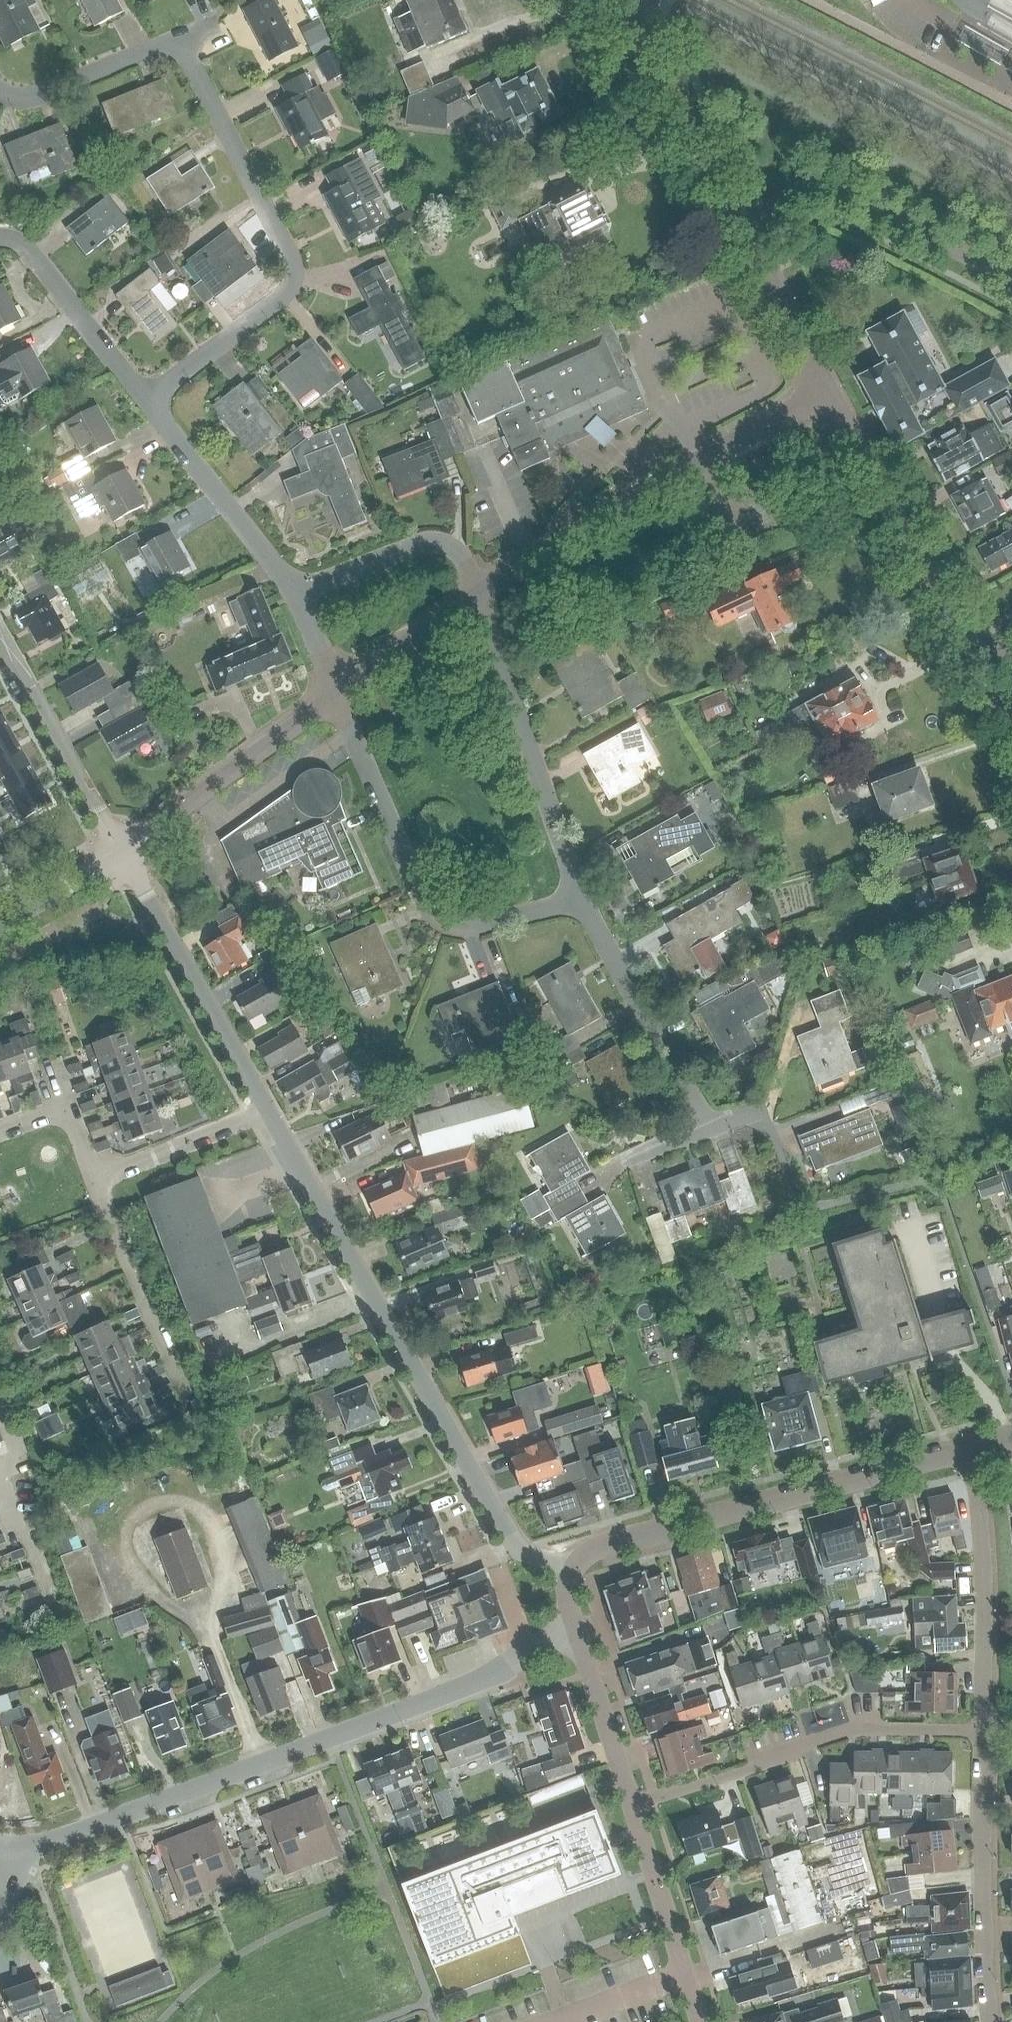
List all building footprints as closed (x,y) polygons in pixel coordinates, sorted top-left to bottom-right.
[(36,3),(34,0),(0,0),(0,38),(4,47),(38,30),(27,8),(36,3)] [(122,13),(116,0),(79,0),(93,28),(122,13)] [(297,47),(273,0),(263,0),(242,11),(269,61),(297,47)] [(408,54),(413,66),(399,72),(409,95),(432,85),(417,49),(425,46),(426,49),(466,32),(452,0),(405,0),(410,12),(393,19),(408,54)] [(313,37),(306,40),(313,54),(331,45),(324,31),(318,20),(307,25),(313,37)] [(314,59),(326,82),(346,72),(334,49),(314,59)] [(521,135),(561,114),(538,70),(502,88),(498,81),(475,92),(486,114),(491,112),(507,143),(511,141),(512,144),(523,138),(521,135)] [(327,135),(320,122),(335,114),(324,93),(321,94),(317,87),(313,89),(305,75),(282,87),(290,102),(276,109),(285,126),(287,125),(300,149),(327,135)] [(163,81),(145,88),(103,105),(115,134),(174,110),(163,81)] [(475,111),(460,81),(392,115),(392,116),(396,114),(410,143),(407,144),(407,145),(430,134),(430,132),(426,135),(430,123),(444,115),(456,119),(452,121),(454,122),(475,111)] [(2,147),(15,178),(47,164),(53,177),(76,167),(58,124),(2,147)] [(361,149),(368,162),(381,155),(373,142),(361,149)] [(375,229),(364,207),(379,199),(359,160),(326,177),(333,192),(324,196),(348,243),(375,229)] [(170,217),(214,187),(200,165),(181,177),(172,162),(145,180),(170,217)] [(608,232),(611,226),(607,218),(600,215),(586,187),(523,218),(512,196),(489,207),(501,231),(519,222),(533,250),(563,235),(571,252),(594,241),(598,248),(610,242),(606,235),(609,233),(608,232)] [(117,231),(128,223),(107,197),(65,230),(86,256),(107,239),(102,233),(112,225),(117,231)] [(414,219),(408,207),(396,212),(402,225),(414,219)] [(214,297),(255,267),(228,231),(187,262),(214,297)] [(393,297),(385,281),(393,277),(386,263),(377,267),(354,279),(360,291),(365,288),(374,306),(348,320),(356,336),(382,323),(407,371),(426,361),(401,314),(405,312),(397,296),(393,297)] [(153,344),(176,326),(148,291),(159,283),(149,271),(121,293),(131,305),(126,309),(153,344)] [(21,320),(2,284),(0,285),(0,332),(21,320)] [(923,430),(1007,386),(994,361),(943,388),(903,313),(867,332),(884,364),(858,378),(896,449),(925,434),(923,430)] [(495,416),(504,436),(501,438),(505,448),(509,446),(520,472),(523,471),(549,459),(545,450),(590,430),(601,441),(608,434),(600,426),(646,405),(606,317),(458,384),(476,425),(495,416)] [(321,398),(342,381),(310,340),(297,350),(302,357),(277,378),(296,402),(313,388),(321,398)] [(0,357),(0,399),(2,403),(7,404),(17,398),(18,400),(49,383),(31,348),(4,364),(0,357)] [(344,383),(367,413),(383,408),(355,374),(344,383)] [(251,457),(282,432),(243,383),(212,408),(251,457)] [(433,395),(455,454),(455,456),(464,453),(450,417),(459,414),(450,389),(433,395)] [(983,406),(999,433),(1011,425),(1011,401),(1007,392),(983,406)] [(70,483),(91,471),(84,458),(116,441),(96,405),(65,423),(82,454),(61,465),(70,482),(70,483)] [(425,426),(431,441),(383,460),(398,499),(449,478),(443,462),(455,457),(441,420),(425,426)] [(290,500),(317,490),(331,495),(345,529),(363,522),(339,461),(355,455),(344,425),(307,439),(292,451),(301,475),(283,483),(290,500)] [(983,461),(1001,451),(987,425),(966,435),(961,427),(926,447),(930,454),(928,455),(944,483),(983,461)] [(297,429),(284,439),(291,448),(304,438),(297,429)] [(991,461),(1000,477),(1011,470),(1011,457),(1008,450),(991,461)] [(98,485),(91,471),(70,483),(70,482),(62,486),(79,518),(103,505),(113,522),(145,505),(126,470),(98,485)] [(970,533),(1004,514),(985,479),(951,497),(970,533)] [(28,531),(15,508),(0,517),(0,564),(23,551),(16,538),(28,531)] [(1011,559),(1011,530),(978,548),(991,571),(1011,559)] [(158,585),(189,568),(170,533),(143,548),(135,534),(115,545),(125,564),(141,555),(158,585)] [(767,633),(777,628),(780,627),(784,630),(790,630),(794,626),(794,621),(795,620),(779,586),(799,577),(792,564),(746,585),(744,581),(703,600),(715,626),(749,610),(756,625),(762,622),(767,633)] [(20,625),(25,627),(26,629),(28,627),(38,644),(47,639),(51,640),(65,632),(49,603),(59,598),(50,582),(27,594),(33,604),(17,613),(18,615),(16,618),(20,625)] [(278,638),(269,615),(258,590),(236,599),(237,601),(230,604),(239,627),(246,624),(255,646),(206,667),(216,692),(291,661),(281,637),(278,638)] [(660,605),(666,619),(700,604),(694,590),(660,605)] [(630,710),(650,699),(635,673),(616,684),(591,640),(551,663),(582,719),(622,697),(630,710)] [(102,700),(109,712),(138,696),(130,683),(113,692),(98,665),(61,687),(77,715),(102,700)] [(806,705),(813,719),(819,716),(823,720),(864,698),(860,690),(860,686),(857,681),(855,682),(853,680),(836,689),(834,685),(822,692),(824,695),(806,705)] [(697,701),(706,722),(730,713),(721,691),(697,701)] [(144,706),(138,696),(109,712),(116,723),(101,731),(117,760),(155,738),(148,726),(161,718),(152,701),(144,706)] [(868,705),(864,698),(823,720),(819,716),(813,719),(827,745),(845,735),(848,740),(861,733),(858,728),(875,719),(874,716),(874,710),(871,705),(868,705)] [(0,716),(0,745),(14,737),(2,715),(0,716)] [(631,767),(655,754),(638,724),(597,747),(607,765),(593,773),(608,800),(640,782),(631,767)] [(0,745),(0,774),(26,759),(14,737),(0,745)] [(0,774),(0,779),(10,797),(38,781),(26,759),(0,774)] [(821,772),(827,783),(841,775),(836,765),(821,772)] [(885,820),(927,804),(915,770),(873,785),(885,820)] [(331,826),(341,822),(346,820),(336,791),(335,791),(335,789),(331,783),(326,778),(319,776),(312,777),(309,778),(308,781),(308,784),(301,789),(298,785),(219,841),(219,842),(220,842),(241,890),(282,872),(279,866),(297,859),(310,872),(314,870),(322,890),(353,877),(331,826)] [(834,810),(858,802),(851,780),(827,789),(834,810)] [(38,781),(10,797),(23,819),(51,804),(38,781)] [(703,787),(712,802),(722,796),(713,781),(703,787)] [(694,813),(680,820),(678,816),(631,841),(639,855),(624,863),(642,896),(661,886),(659,883),(675,875),(666,859),(691,846),(697,857),(713,848),(694,813)] [(927,880),(969,866),(962,845),(921,859),(917,850),(884,862),(891,883),(924,872),(927,880)] [(978,892),(969,866),(927,880),(936,906),(978,892)] [(682,981),(701,970),(706,977),(726,966),(712,940),(743,922),(736,911),(751,902),(753,894),(744,879),(731,887),(732,888),(668,925),(677,940),(663,948),(682,981)] [(220,975),(246,960),(239,947),(242,945),(239,941),(249,935),(239,917),(219,928),(224,937),(205,948),(220,975)] [(356,1005),(402,985),(375,923),(328,943),(356,1005)] [(770,949),(784,942),(777,929),(764,937),(770,949)] [(939,939),(945,956),(971,947),(965,929),(939,939)] [(271,946),(257,954),(262,963),(276,956),(271,946)] [(753,964),(763,984),(790,969),(779,950),(753,964)] [(827,976),(844,971),(839,955),(822,960),(827,976)] [(572,1035),(601,1018),(569,962),(536,981),(568,1037),(572,1035)] [(770,1010),(758,987),(763,984),(753,964),(725,980),(733,994),(726,999),(725,997),(698,1011),(727,1064),(757,1047),(744,1025),(770,1010)] [(951,995),(969,1044),(992,1035),(991,1031),(1005,1025),(1010,1039),(1011,1038),(1011,975),(985,986),(977,966),(951,976),(943,973),(941,978),(923,971),(916,989),(941,999),(951,995)] [(262,1016),(288,1002),(272,973),(257,981),(259,984),(234,999),(246,1021),(260,1013),(262,1016)] [(55,974),(40,979),(48,1000),(63,995),(55,974)] [(436,1006),(448,1035),(464,1029),(473,1054),(518,1037),(497,983),(436,1006)] [(300,992),(291,997),(298,1008),(306,1003),(300,992)] [(910,1029),(938,1017),(931,999),(903,1011),(910,1029)] [(837,1022),(849,1018),(844,1004),(815,1015),(820,1028),(796,1037),(814,1086),(855,1070),(837,1022)] [(330,1011),(314,1020),(325,1038),(341,1028),(330,1011)] [(30,1032),(25,1019),(9,1025),(14,1038),(0,1043),(0,1047),(11,1078),(10,1078),(16,1094),(24,1092),(21,1083),(33,1079),(26,1059),(38,1055),(30,1032)] [(288,1062),(306,1051),(291,1025),(279,1032),(278,1037),(258,1049),(269,1068),(286,1058),(288,1062)] [(100,1063),(134,1051),(127,1031),(84,1046),(87,1055),(96,1052),(100,1063)] [(580,1049),(572,1035),(568,1037),(548,1048),(556,1062),(580,1049)] [(319,1058),(321,1061),(315,1064),(314,1062),(278,1082),(291,1106),(312,1094),(314,1097),(321,1100),(328,1097),(330,1088),(328,1085),(337,1080),(339,1082),(349,1076),(356,1088),(368,1081),(344,1038),(324,1050),(319,1058)] [(628,1103),(645,1094),(617,1046),(586,1063),(613,1110),(628,1102),(628,1103)] [(10,1078),(11,1078),(0,1047),(0,1082),(10,1078)] [(585,1058),(580,1049),(556,1062),(561,1071),(585,1058)] [(141,1071),(134,1051),(100,1063),(91,1066),(94,1074),(103,1071),(107,1083),(141,1071)] [(69,1075),(82,1070),(79,1061),(66,1066),(69,1075)] [(492,1069),(499,1093),(520,1087),(513,1063),(492,1069)] [(148,1090),(141,1071),(107,1083),(97,1086),(100,1094),(109,1091),(113,1102),(148,1090)] [(76,1094),(89,1089),(86,1081),(73,1086),(76,1094)] [(426,1087),(432,1110),(450,1106),(444,1083),(426,1087)] [(888,1083),(861,1094),(866,1107),(893,1096),(888,1083)] [(522,1088),(412,1116),(422,1156),(472,1143),(533,1128),(522,1088)] [(37,1090),(29,1093),(33,1107),(42,1104),(37,1090)] [(155,1110),(148,1090),(113,1102),(104,1105),(107,1113),(116,1110),(120,1122),(155,1110)] [(22,1111),(16,1095),(8,1097),(14,1113),(22,1111)] [(82,1113),(96,1108),(93,1100),(79,1105),(82,1113)] [(867,1108),(813,1130),(798,1136),(806,1157),(809,1156),(816,1172),(882,1145),(867,1108)] [(161,1129),(155,1110),(120,1122),(111,1125),(113,1132),(122,1129),(127,1141),(161,1129)] [(378,1146),(391,1139),(378,1113),(366,1119),(363,1119),(335,1132),(349,1161),(378,1146)] [(913,1118),(897,1125),(902,1138),(918,1131),(913,1118)] [(103,1127),(99,1119),(86,1124),(89,1132),(103,1127)] [(551,1210),(582,1192),(575,1181),(591,1172),(568,1133),(529,1156),(550,1192),(543,1196),(551,1210)] [(111,1147),(108,1139),(94,1144),(96,1152),(111,1147)] [(410,1186),(479,1168),(472,1143),(401,1161),(404,1171),(364,1190),(377,1216),(416,1198),(410,1186)] [(901,1152),(907,1168),(921,1162),(915,1146),(901,1152)] [(741,1211),(756,1206),(744,1172),(718,1181),(712,1163),(657,1182),(671,1220),(662,1223),(670,1244),(690,1237),(682,1217),(725,1201),(730,1213),(740,1210),(741,1211)] [(975,1183),(980,1198),(1004,1190),(999,1175),(975,1183)] [(147,1198),(176,1276),(229,1256),(199,1178),(147,1198)] [(582,1192),(551,1210),(560,1225),(568,1221),(588,1256),(627,1234),(605,1196),(589,1205),(582,1192)] [(443,1196),(423,1202),(427,1214),(447,1208),(443,1196)] [(546,1208),(541,1198),(530,1204),(535,1214),(546,1208)] [(448,1256),(439,1235),(476,1223),(470,1203),(431,1216),(435,1227),(395,1244),(407,1273),(448,1256)] [(552,1219),(548,1212),(535,1219),(540,1227),(552,1219)] [(644,1218),(661,1264),(675,1259),(658,1213),(644,1218)] [(920,1324),(894,1240),(883,1243),(879,1232),(834,1246),(859,1331),(814,1345),(825,1382),(854,1375),(856,1383),(860,1382),(859,1380),(877,1376),(877,1377),(881,1376),(879,1368),(928,1355),(930,1362),(932,1361),(930,1355),(970,1344),(962,1313),(920,1324)] [(259,1244),(229,1256),(245,1299),(254,1295),(249,1281),(269,1273),(274,1286),(302,1276),(292,1248),(265,1258),(259,1244)] [(19,1275),(6,1281),(15,1300),(48,1285),(56,1282),(52,1274),(44,1277),(40,1267),(48,1264),(41,1248),(13,1260),(19,1275)] [(56,1257),(60,1264),(73,1259),(70,1251),(56,1257)] [(537,1252),(526,1255),(529,1263),(539,1260),(537,1252)] [(245,1299),(229,1256),(176,1276),(194,1325),(247,1305),(245,1299)] [(471,1266),(476,1279),(496,1272),(491,1259),(471,1266)] [(982,1265),(974,1268),(992,1322),(1005,1318),(994,1287),(990,1288),(982,1265)] [(78,1270),(65,1276),(69,1284),(82,1278),(78,1270)] [(312,1303),(302,1276),(274,1286),(275,1287),(257,1294),(261,1305),(279,1299),(284,1314),(287,1313),(289,1317),(298,1313),(296,1310),(312,1303)] [(464,1298),(477,1294),(472,1279),(459,1284),(458,1282),(424,1294),(433,1320),(467,1309),(464,1298)] [(15,1300),(23,1319),(74,1296),(71,1289),(53,1297),(48,1285),(15,1300)] [(89,1319),(78,1294),(74,1296),(23,1319),(30,1334),(22,1337),(20,1343),(23,1350),(29,1352),(47,1344),(42,1334),(65,1324),(68,1329),(89,1319)] [(137,1309),(123,1316),(126,1323),(141,1317),(137,1309)] [(260,1339),(282,1331),(276,1314),(253,1323),(260,1339)] [(659,1322),(666,1347),(679,1343),(672,1318),(659,1322)] [(75,1337),(84,1356),(124,1339),(120,1331),(113,1334),(108,1322),(75,1337)] [(533,1324),(503,1334),(506,1346),(537,1337),(533,1324)] [(124,1339),(84,1356),(92,1375),(132,1357),(130,1352),(135,1350),(132,1344),(149,1337),(146,1329),(124,1339)] [(343,1340),(305,1354),(300,1342),(271,1352),(280,1376),(301,1369),(302,1372),(310,1369),(313,1378),(352,1364),(343,1340)] [(508,1346),(492,1351),(492,1350),(459,1360),(467,1386),(498,1377),(498,1376),(515,1371),(508,1346)] [(92,1375),(101,1394),(141,1376),(150,1372),(149,1370),(146,1364),(137,1368),(132,1357),(92,1375)] [(599,1393),(615,1388),(606,1361),(590,1366),(599,1393)] [(162,1365),(149,1370),(150,1372),(141,1376),(101,1394),(109,1412),(142,1398),(149,1395),(149,1394),(153,1392),(148,1380),(165,1372),(162,1365)] [(819,1391),(813,1371),(781,1380),(786,1399),(763,1405),(769,1427),(767,1427),(773,1452),(819,1439),(807,1394),(819,1391)] [(935,1380),(925,1383),(932,1404),(942,1401),(935,1380)] [(490,1431),(493,1432),(496,1442),(514,1436),(516,1438),(521,1437),(522,1433),(526,1432),(538,1428),(533,1411),(551,1405),(544,1382),(512,1392),(517,1408),(488,1417),(489,1420),(487,1423),(490,1431)] [(171,1385),(157,1391),(160,1399),(174,1392),(171,1385)] [(366,1386),(335,1397),(331,1387),(308,1395),(315,1413),(324,1410),(328,1421),(343,1415),(349,1431),(379,1419),(366,1386)] [(147,1409),(142,1398),(109,1412),(117,1431),(158,1413),(155,1406),(147,1409)] [(597,1405),(543,1421),(549,1439),(602,1422),(597,1405)] [(65,1412),(44,1419),(50,1437),(71,1430),(65,1412)] [(711,1449),(713,1443),(712,1438),(707,1436),(697,1439),(692,1420),(666,1427),(674,1457),(664,1460),(669,1479),(716,1466),(711,1449)] [(602,1427),(611,1457),(592,1463),(607,1510),(629,1503),(619,1472),(635,1468),(620,1421),(602,1427)] [(628,1435),(636,1467),(658,1462),(649,1429),(628,1435)] [(321,1441),(325,1451),(339,1446),(335,1436),(321,1441)] [(545,1490),(581,1478),(575,1460),(560,1466),(551,1440),(527,1448),(527,1447),(515,1451),(517,1458),(511,1459),(521,1487),(542,1480),(545,1490)] [(388,1457),(386,1452),(375,1456),(370,1443),(328,1460),(334,1475),(322,1480),(319,1484),(322,1490),(326,1492),(340,1487),(340,1488),(356,1482),(360,1494),(362,1493),(366,1503),(402,1489),(396,1473),(410,1468),(404,1451),(388,1457)] [(221,1617),(227,1638),(273,1624),(263,1591),(290,1582),(286,1570),(245,1473),(218,1484),(246,1556),(260,1592),(241,1599),(242,1603),(244,1611),(221,1617)] [(577,1517),(575,1511),(595,1505),(587,1482),(585,1477),(581,1478),(545,1490),(548,1498),(539,1502),(548,1527),(558,1523),(558,1525),(563,1523),(563,1522),(577,1517)] [(960,1532),(951,1493),(927,1499),(936,1539),(952,1535),(955,1551),(965,1548),(962,1531),(960,1532)] [(894,1547),(896,1542),(905,1539),(912,1564),(931,1580),(953,1579),(952,1562),(929,1564),(918,1522),(910,1524),(903,1500),(867,1510),(870,1518),(875,1539),(877,1539),(880,1551),(894,1547)] [(818,1555),(875,1539),(870,1518),(860,1520),(856,1507),(808,1519),(818,1555)] [(435,1517),(421,1522),(415,1508),(392,1517),(398,1532),(404,1529),(409,1540),(396,1545),(395,1543),(381,1549),(379,1546),(367,1551),(373,1565),(385,1560),(400,1555),(413,1550),(444,1538),(435,1517)] [(283,1509),(266,1516),(273,1532),(290,1526),(283,1509)] [(919,1527),(925,1550),(937,1547),(931,1524),(919,1527)] [(208,1586),(191,1543),(185,1527),(154,1539),(152,1533),(143,1537),(148,1550),(156,1547),(176,1599),(208,1586)] [(776,1539),(775,1533),(763,1536),(762,1534),(745,1538),(746,1541),(732,1544),(738,1564),(737,1565),(739,1570),(746,1569),(747,1572),(795,1559),(801,1579),(816,1575),(807,1542),(792,1546),(790,1538),(778,1541),(777,1538),(776,1539)] [(444,1538),(413,1550),(422,1573),(453,1561),(444,1538)] [(112,1613),(87,1546),(60,1556),(84,1623),(112,1613)] [(23,1548),(9,1553),(12,1560),(25,1556),(23,1548)] [(722,1611),(737,1606),(730,1584),(718,1588),(707,1550),(678,1559),(684,1580),(682,1581),(686,1595),(701,1591),(706,1606),(720,1601),(722,1611)] [(400,1555),(385,1560),(390,1572),(404,1566),(400,1555)] [(30,1567),(16,1572),(19,1580),(33,1575),(30,1567)] [(482,1568),(414,1594),(400,1599),(398,1593),(383,1598),(392,1621),(399,1639),(435,1624),(438,1630),(428,1633),(434,1650),(477,1634),(479,1638),(505,1627),(482,1568)] [(657,1603),(670,1599),(661,1574),(645,1579),(643,1572),(625,1578),(627,1582),(618,1585),(618,1584),(600,1590),(617,1641),(620,1640),(642,1633),(644,1637),(661,1632),(657,1618),(661,1617),(657,1603)] [(733,1581),(737,1595),(750,1592),(746,1577),(733,1581)] [(969,1578),(954,1579),(955,1595),(970,1594),(969,1578)] [(36,1586),(23,1591),(26,1600),(39,1595),(36,1586)] [(334,1669),(326,1648),(313,1617),(299,1621),(290,1593),(268,1600),(284,1651),(286,1656),(304,1648),(307,1655),(297,1659),(304,1676),(306,1675),(315,1694),(332,1687),(325,1673),(334,1669)] [(956,1626),(955,1611),(954,1595),(913,1598),(915,1630),(934,1629),(935,1653),(954,1651),(954,1650),(965,1649),(963,1626),(956,1626)] [(399,1659),(387,1627),(393,1625),(383,1599),(361,1607),(371,1633),(352,1641),(356,1653),(362,1655),(368,1671),(377,1668),(381,1670),(388,1667),(390,1662),(399,1659)] [(864,1611),(867,1625),(904,1619),(902,1605),(901,1605),(900,1599),(889,1601),(890,1607),(864,1611)] [(789,1618),(767,1625),(769,1634),(792,1626),(789,1618)] [(811,1640),(799,1643),(812,1683),(834,1676),(822,1636),(821,1636),(817,1621),(806,1625),(811,1640)] [(247,1636),(257,1660),(283,1650),(274,1626),(247,1636)] [(788,1690),(812,1683),(799,1643),(782,1649),(780,1644),(783,1643),(780,1633),(771,1636),(788,1690)] [(769,1657),(755,1661),(767,1701),(789,1694),(788,1690),(771,1636),(760,1639),(765,1653),(767,1652),(769,1657)] [(668,1688),(683,1683),(680,1676),(715,1665),(707,1639),(659,1654),(626,1664),(636,1695),(654,1690),(655,1692),(668,1688)] [(36,1658),(49,1694),(77,1684),(64,1648),(36,1658)] [(172,1651),(163,1654),(165,1661),(174,1659),(172,1651)] [(742,1709),(767,1701),(755,1661),(740,1666),(735,1651),(725,1654),(742,1709)] [(214,1689),(225,1685),(213,1654),(202,1658),(214,1689)] [(956,1674),(924,1674),(924,1665),(906,1665),(906,1684),(915,1684),(915,1693),(956,1694),(956,1674)] [(259,1716),(288,1704),(281,1685),(285,1683),(278,1667),(245,1680),(259,1716)] [(849,1680),(853,1692),(864,1689),(860,1677),(849,1680)] [(704,1695),(682,1702),(680,1694),(686,1692),(683,1683),(668,1688),(670,1696),(640,1706),(648,1732),(710,1713),(704,1695)] [(219,1729),(234,1724),(229,1711),(231,1705),(227,1692),(208,1699),(203,1685),(186,1691),(204,1737),(220,1731),(219,1729)] [(112,1694),(123,1723),(141,1716),(130,1687),(112,1694)] [(534,1701),(549,1747),(550,1747),(556,1766),(523,1777),(527,1790),(549,1782),(549,1784),(576,1775),(569,1753),(583,1749),(564,1691),(534,1701)] [(894,1691),(881,1691),(881,1701),(894,1701),(894,1691)] [(956,1694),(915,1693),(915,1702),(906,1702),(905,1713),(955,1713),(956,1694)] [(0,1696),(0,1713),(12,1709),(7,1694),(0,1696)] [(173,1702),(165,1705),(163,1700),(148,1706),(150,1711),(146,1713),(162,1753),(185,1745),(179,1730),(181,1724),(173,1702)] [(116,1729),(115,1729),(108,1710),(85,1718),(92,1737),(83,1740),(81,1745),(88,1764),(92,1764),(98,1781),(111,1776),(112,1778),(128,1772),(122,1755),(125,1754),(116,1729)] [(705,1715),(708,1726),(720,1722),(717,1711),(705,1715)] [(11,1723),(26,1763),(34,1785),(43,1782),(49,1797),(64,1791),(58,1775),(63,1773),(55,1752),(47,1755),(32,1715),(11,1723)] [(491,1764),(512,1756),(503,1731),(489,1736),(483,1721),(439,1737),(451,1768),(487,1755),(491,1764)] [(654,1740),(660,1760),(699,1748),(696,1738),(705,1735),(702,1725),(654,1740)] [(736,1738),(728,1740),(731,1751),(739,1749),(736,1738)] [(701,1755),(699,1748),(660,1760),(666,1778),(714,1763),(710,1752),(701,1755)] [(386,1758),(413,1828),(425,1824),(410,1784),(421,1780),(409,1749),(386,1758)] [(855,1805),(855,1809),(864,1809),(864,1798),(860,1798),(860,1793),(880,1793),(879,1753),(854,1753),(854,1763),(855,1805)] [(891,1809),(901,1809),(900,1753),(879,1753),(880,1793),(894,1794),(894,1799),(892,1799),(891,1809)] [(927,1753),(900,1753),(901,1809),(902,1809),(901,1815),(911,1815),(911,1799),(908,1799),(908,1794),(927,1794),(927,1753)] [(939,1794),(939,1803),(926,1802),(925,1821),(954,1818),(954,1799),(950,1799),(950,1753),(927,1753),(927,1794),(939,1794)] [(402,1832),(413,1828),(386,1758),(364,1766),(376,1797),(387,1793),(402,1832)] [(839,1821),(839,1805),(855,1805),(854,1763),(847,1763),(847,1764),(829,1764),(829,1821),(839,1821)] [(542,1799),(592,1783),(589,1775),(540,1791),(542,1799)] [(791,1776),(773,1781),(786,1822),(793,1820),(796,1827),(805,1824),(791,1776)] [(786,1822),(773,1781),(753,1788),(768,1836),(779,1833),(776,1825),(786,1822)] [(448,1788),(433,1793),(443,1818),(457,1812),(448,1788)] [(319,1794),(290,1805),(301,1834),(330,1823),(319,1794)] [(301,1834),(290,1805),(261,1816),(272,1844),(301,1834)] [(336,1808),(340,1819),(348,1816),(344,1805),(336,1808)] [(727,1844),(726,1842),(738,1839),(745,1860),(762,1855),(750,1815),(733,1820),(734,1822),(721,1826),(716,1811),(676,1824),(687,1857),(727,1844)] [(520,1935),(513,1917),(620,1876),(595,1812),(402,1884),(433,1967),(520,1935)] [(348,1816),(340,1819),(344,1830),(353,1827),(348,1816)] [(198,1860),(227,1849),(216,1820),(187,1831),(198,1860)] [(340,1852),(330,1823),(301,1834),(312,1863),(340,1852)] [(806,1828),(810,1842),(824,1838),(820,1824),(806,1828)] [(951,1831),(916,1835),(915,1824),(887,1827),(889,1839),(900,1837),(901,1847),(911,1846),(912,1855),(953,1851),(951,1831)] [(237,1833),(240,1842),(253,1837),(250,1828),(237,1833)] [(169,1870),(198,1860),(187,1831),(158,1841),(169,1870)] [(312,1863),(301,1834),(272,1844),(283,1873),(312,1863)] [(253,1837),(240,1842),(243,1850),(256,1845),(253,1837)] [(256,1845),(243,1850),(246,1859),(259,1854),(256,1845)] [(238,1878),(227,1849),(198,1860),(209,1889),(238,1878)] [(769,1896),(765,1897),(777,1936),(823,1922),(800,1849),(758,1863),(762,1874),(769,1896)] [(953,1851),(912,1855),(913,1864),(903,1865),(904,1875),(955,1870),(953,1851)] [(259,1854),(246,1859),(250,1867),(259,1863),(263,1862),(259,1854)] [(198,1860),(169,1870),(180,1899),(209,1889),(198,1860)] [(154,1863),(145,1867),(149,1878),(158,1875),(154,1863)] [(265,1878),(259,1863),(250,1867),(245,1869),(251,1884),(265,1878)] [(162,1886),(158,1875),(149,1878),(153,1889),(162,1886)] [(906,1876),(885,1879),(889,1894),(909,1889),(906,1876)] [(726,1907),(728,1907),(718,1877),(689,1886),(699,1917),(726,1908),(726,1907)] [(911,1902),(909,1889),(889,1894),(881,1896),(884,1909),(911,1902)] [(931,1915),(968,1911),(967,1893),(931,1897),(931,1906),(926,1907),(926,1906),(912,1907),(912,1906),(905,1906),(906,1915),(931,1915)] [(719,1955),(777,1937),(767,1908),(755,1912),(755,1913),(710,1927),(719,1955)] [(969,1929),(968,1911),(931,1915),(906,1915),(906,1924),(912,1924),(926,1923),(932,1923),(932,1932),(969,1929)] [(868,1914),(855,1917),(857,1927),(870,1924),(868,1914)] [(964,1932),(923,1937),(923,1933),(888,1937),(890,1952),(911,1950),(911,1951),(924,1950),(925,1959),(966,1955),(964,1932)] [(878,1957),(874,1940),(862,1943),(867,1960),(878,1957)] [(836,1941),(806,1951),(811,1967),(841,1957),(836,1941)] [(930,1986),(969,1982),(968,1959),(929,1963),(930,1986)] [(868,1965),(873,1983),(885,1980),(881,1962),(868,1965)] [(173,1986),(169,1974),(162,1976),(159,1968),(109,1988),(116,2008),(173,1986)] [(760,1969),(736,1977),(729,1979),(736,2004),(767,1994),(760,1969)] [(63,2014),(55,1990),(43,1995),(37,1979),(4,1990),(14,2016),(42,2007),(47,2021),(60,2021),(61,2021),(76,2021),(72,2011),(63,2014)] [(970,2005),(969,1982),(930,1986),(920,1987),(921,1997),(931,1996),(931,2009),(970,2005)] [(884,2021),(911,2021),(907,2009),(900,2010),(894,1989),(877,1993),(884,2021)] [(836,1999),(816,2005),(817,2008),(799,2013),(797,2009),(780,2014),(754,2021),(843,2021),(836,1999)]
